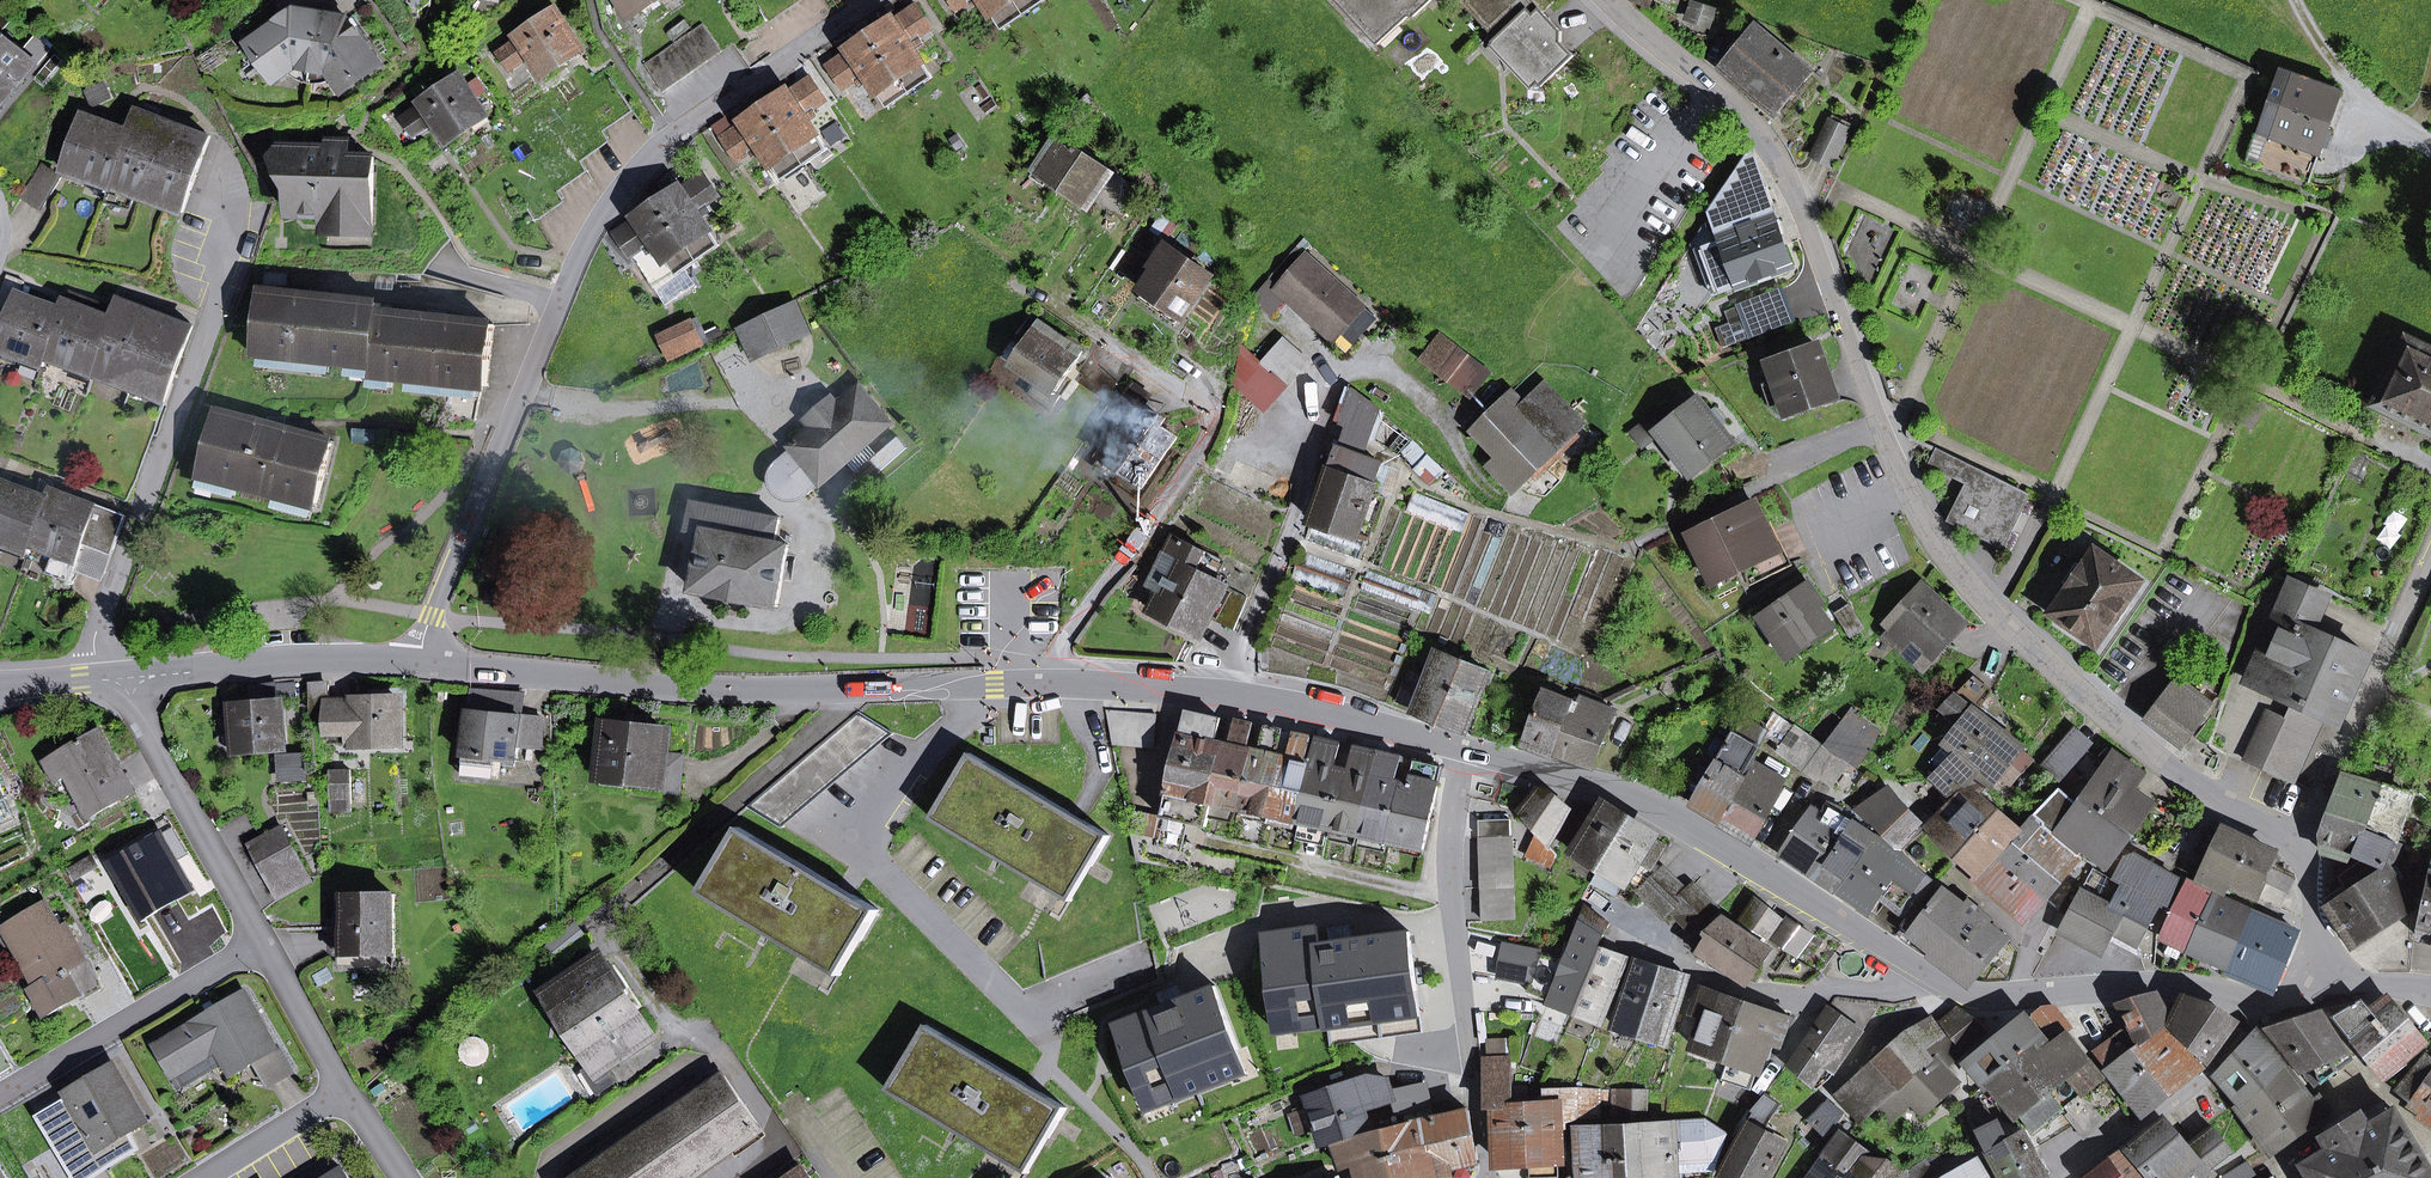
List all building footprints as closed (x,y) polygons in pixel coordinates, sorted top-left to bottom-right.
[(631,17),(655,0),(619,0),(631,17)] [(971,2),(970,0),(951,0),(950,1),(957,11),(971,2)] [(1003,29),(1025,14),(1015,0),(970,0),(971,2),(974,7),(983,1),(1003,29)] [(1025,14),(1045,0),(1015,0),(1025,14)] [(1379,44),(1408,16),(1414,17),(1432,0),(1337,0),(1379,44)] [(1471,11),(1483,0),(1460,0),(1471,11)] [(1471,11),(1496,38),(1500,35),(1523,59),(1519,62),(1540,85),(1574,56),(1561,42),(1562,32),(1532,0),(1483,0),(1471,11)] [(1689,18),(1709,25),(1714,10),(1694,3),(1690,14),(1689,18)] [(925,18),(916,4),(871,34),(911,92),(933,77),(914,49),(923,43),(919,38),(912,27),(925,18)] [(14,18),(0,6),(0,31),(1,32),(14,18)] [(296,65),(312,68),(321,14),(321,13),(320,21),(301,18),(295,10),(250,43),(276,79),(288,70),(296,65)] [(557,11),(498,52),(505,62),(527,47),(547,75),(584,49),(557,11)] [(322,14),(321,14),(312,68),(329,70),(335,78),(343,90),(380,64),(347,18),(339,24),(321,21),(322,14)] [(919,38),(933,28),(925,18),(912,27),(919,38)] [(702,24),(643,64),(662,92),(721,52),(702,24)] [(1755,26),(1721,68),(1776,113),(1810,72),(1755,26)] [(6,101),(38,63),(25,52),(1,32),(0,31),(0,96),(6,101)] [(869,79),(889,107),(911,92),(871,34),(826,65),(836,79),(850,69),(857,80),(860,85),(869,79)] [(25,52),(38,63),(50,49),(38,38),(25,52)] [(247,76),(260,66),(246,46),(238,51),(248,64),(241,69),(247,76)] [(323,83),(335,78),(329,70),(312,68),(296,65),(288,70),(298,79),(310,83),(323,83)] [(2269,137),(2318,154),(2339,91),(2291,74),(2292,72),(2279,67),(2256,133),(2269,137)] [(843,89),(857,80),(850,69),(836,79),(843,89)] [(827,101),(810,76),(765,106),(805,164),(827,149),(804,115),(827,101)] [(488,116),(461,77),(402,118),(409,128),(431,113),(451,142),(488,116)] [(760,146),(783,179),(805,164),(765,106),(721,137),(730,151),(753,136),(760,146)] [(159,196),(184,205),(210,136),(138,110),(131,130),(112,185),(106,201),(131,207),(135,195),(156,202),(159,196)] [(112,185),(131,130),(86,114),(65,172),(91,181),(92,178),(112,185)] [(1829,122),(1813,155),(1831,164),(1847,131),(1829,122)] [(2246,161),(2259,166),(2269,137),(2256,133),(2246,161)] [(1037,169),(1091,206),(1096,199),(1123,218),(1142,191),(1060,135),(1037,169)] [(730,151),(737,161),(760,146),(753,136),(730,151)] [(372,223),(374,157),(350,157),(351,140),(330,140),(329,149),(282,147),(277,157),(292,186),(303,186),(302,213),(302,214),(327,215),(327,222),(329,222),(371,223),(372,223)] [(1792,266),(1750,157),(1714,212),(1724,240),(1697,250),(1714,295),(1792,266)] [(62,177),(49,169),(42,165),(23,195),(43,208),(62,177)] [(712,186),(703,173),(659,202),(698,260),(699,260),(720,245),(697,211),(690,201),(712,186)] [(291,212),(302,213),(303,186),(292,186),(291,212)] [(690,201),(697,211),(719,196),(712,186),(690,201)] [(699,260),(698,260),(659,202),(614,233),(624,247),(625,246),(637,238),(644,248),(648,254),(637,262),(656,289),(686,269),(699,260)] [(328,234),(370,235),(371,223),(329,222),(328,234)] [(625,246),(632,256),(644,248),(637,238),(625,246)] [(1157,270),(1145,288),(1182,314),(1208,277),(1164,246),(1150,266),(1157,270)] [(1296,248),(1268,279),(1288,297),(1335,339),(1343,330),(1361,309),(1362,308),(1296,248)] [(656,289),(666,305),(697,285),(686,269),(656,289)] [(44,364),(68,300),(67,300),(63,308),(20,292),(24,281),(8,275),(0,297),(0,306),(13,311),(0,345),(0,350),(24,359),(25,356),(44,364)] [(1276,310),(1288,297),(1268,279),(1256,293),(1276,310)] [(1175,324),(1182,314),(1145,288),(1138,298),(1175,324)] [(312,296),(329,298),(329,291),(312,289),(312,296)] [(264,291),(257,352),(265,353),(333,361),(352,363),(372,365),(373,365),(379,312),(380,312),(381,304),(329,298),(312,296),(264,291)] [(114,318),(117,310),(71,292),(68,300),(114,318)] [(73,365),(94,373),(122,299),(121,299),(117,310),(114,318),(68,300),(44,364),(43,366),(44,367),(47,358),(72,367),(73,365)] [(142,386),(168,396),(194,326),(122,299),(94,373),(93,375),(139,392),(142,386)] [(740,330),(753,359),(810,332),(797,303),(740,330)] [(1788,304),(1755,317),(1761,333),(1795,320),(1788,304)] [(2414,342),(2430,350),(2430,306),(2414,342)] [(1343,330),(1354,340),(1372,319),(1361,309),(1343,330)] [(430,318),(447,320),(447,313),(431,311),(430,318)] [(481,386),(488,386),(495,325),(447,320),(430,318),(380,312),(379,312),(373,365),(372,365),(371,374),(372,374),(394,376),(413,378),(446,382),(444,394),(442,416),(477,420),(481,386)] [(1019,339),(1025,343),(1039,323),(1032,319),(1019,339)] [(659,336),(671,360),(703,344),(692,321),(659,336)] [(1051,409),(1060,396),(1055,392),(1082,352),(1039,323),(1025,343),(1011,364),(1043,386),(1035,398),(1051,409)] [(1473,396),(1490,372),(1440,334),(1422,358),(1473,396)] [(1284,338),(1260,364),(1286,387),(1310,361),(1284,338)] [(2375,405),(2418,426),(2430,400),(2430,350),(2414,342),(2406,339),(2375,405)] [(1267,408),(1286,387),(1260,364),(1237,343),(1231,362),(1230,374),(1267,408)] [(1770,363),(1777,380),(1764,385),(1771,405),(1784,401),(1788,413),(1835,396),(1817,346),(1770,363)] [(264,365),(331,373),(333,361),(265,353),(264,365)] [(371,374),(372,365),(352,363),(351,375),(371,377),(371,374)] [(370,385),(393,388),(394,376),(372,374),(370,385)] [(412,390),(444,394),(446,382),(413,378),(412,390)] [(868,445),(893,423),(860,386),(838,405),(832,398),(806,421),(812,427),(774,464),(769,476),(771,485),(778,496),(790,500),(799,499),(822,482),(823,484),(848,463),(868,445)] [(1546,389),(1527,408),(1511,392),(1475,431),(1498,455),(1489,466),(1514,490),(1581,424),(1546,389)] [(1363,457),(1379,411),(1353,391),(1341,424),(1347,427),(1340,449),(1338,448),(1333,462),(1324,486),(1305,540),(1360,559),(1382,496),(1372,493),(1382,464),(1363,457)] [(1659,433),(1691,474),(1731,443),(1698,400),(1677,416),(1658,432),(1659,433)] [(2418,426),(2430,432),(2430,400),(2418,426)] [(1642,446),(1659,433),(1658,432),(1677,416),(1668,405),(1632,433),(1642,446)] [(1141,499),(1168,459),(1163,456),(1174,438),(1159,428),(1164,420),(1143,406),(1132,422),(1129,420),(1107,452),(1096,468),(1141,499)] [(1094,443),(1107,452),(1129,420),(1116,411),(1094,443)] [(314,504),(317,504),(333,442),(285,429),(267,425),(217,412),(201,474),(203,475),(238,484),(279,494),(314,504)] [(267,425),(285,429),(288,418),(269,417),(267,425)] [(848,463),(856,472),(876,454),(868,445),(848,463)] [(1946,521),(1982,538),(2009,483),(1936,447),(1935,450),(1928,465),(1965,483),(1946,521)] [(581,470),(585,462),(582,453),(574,449),(565,452),(561,460),(564,469),(572,473),(581,470)] [(1315,483),(1324,486),(1333,462),(1324,459),(1315,483)] [(200,486),(235,496),(238,484),(203,475),(200,486)] [(7,546),(8,543),(29,551),(31,546),(49,496),(2,479),(0,484),(0,544),(7,546)] [(1982,538),(2003,549),(2031,494),(2009,483),(1982,538)] [(49,496),(31,546),(55,554),(56,552),(77,559),(85,539),(114,550),(126,515),(52,489),(49,496)] [(1412,492),(1405,512),(1461,532),(1468,512),(1412,492)] [(276,506),(311,515),(314,504),(279,494),(276,506)] [(705,535),(694,591),(778,607),(789,545),(776,542),(781,518),(693,501),(689,522),(706,525),(705,535)] [(1751,583),(1785,566),(1755,504),(1691,536),(1713,581),(1743,567),(1751,583)] [(687,532),(705,535),(706,525),(689,522),(687,532)] [(1234,630),(1248,597),(1213,580),(1223,561),(1174,536),(1147,585),(1160,591),(1150,610),(1200,634),(1208,617),(1234,630)] [(2084,562),(2051,613),(2097,644),(2140,581),(2095,550),(2086,563),(2084,562)] [(1301,551),(1290,579),(1346,599),(1357,570),(1301,551)] [(1367,569),(1361,589),(1431,615),(1438,595),(1367,569)] [(1780,591),(1788,602),(1757,623),(1767,637),(1776,630),(1791,652),(1827,627),(1813,607),(1821,602),(1811,586),(1808,588),(1801,577),(1780,591)] [(2291,580),(2248,681),(2293,704),(2322,717),(2337,724),(2368,656),(2311,630),(2326,597),(2291,580)] [(1929,660),(1962,623),(1923,587),(1889,623),(1896,629),(1890,636),(1906,651),(1912,644),(1929,660)] [(1849,604),(1834,613),(1850,638),(1864,628),(1849,604)] [(1398,703),(1464,730),(1488,672),(1441,652),(1430,679),(1412,672),(1398,703)] [(1941,711),(1961,724),(1956,730),(1972,742),(1979,744),(2005,765),(2007,763),(2019,773),(2032,759),(1977,711),(1991,693),(1973,678),(1941,711)] [(2181,745),(2201,719),(2199,717),(2209,703),(2178,680),(2148,720),(2181,745)] [(237,709),(240,749),(284,745),(280,705),(278,705),(278,700),(296,699),(296,684),(277,685),(277,683),(250,687),(251,697),(252,708),(237,709)] [(329,685),(311,687),(312,712),(330,711),(331,743),(401,741),(400,700),(330,703),(329,685)] [(522,716),(523,710),(525,694),(471,688),(469,711),(522,716)] [(1577,711),(1580,704),(1546,691),(1527,742),(1552,751),(1568,708),(1577,711)] [(237,709),(252,708),(251,697),(237,698),(237,709)] [(1615,711),(1582,698),(1580,704),(1577,711),(1568,708),(1552,751),(1592,767),(1615,711)] [(2246,761),(2292,782),(2322,717),(2293,704),(2286,719),(2269,711),(2246,761)] [(284,745),(240,749),(237,709),(231,709),(235,755),(284,751),(284,745)] [(517,761),(519,746),(550,749),(550,713),(523,710),(522,716),(469,711),(468,713),(460,712),(457,715),(455,731),(457,735),(466,736),(462,776),(494,779),(496,759),(517,761)] [(1109,710),(1116,744),(1156,748),(1159,715),(1109,710)] [(1212,804),(1210,803),(1224,744),(1215,742),(1221,719),(1187,711),(1162,817),(1189,823),(1206,827),(1209,818),(1212,804)] [(747,806),(783,828),(894,734),(857,712),(747,806)] [(1825,747),(1849,764),(1855,769),(1879,733),(1850,712),(1825,747)] [(1224,744),(1210,803),(1212,804),(1238,809),(1240,810),(1253,751),(1246,749),(1252,725),(1236,722),(1232,739),(1226,737),(1224,744)] [(1820,777),(1833,787),(1849,764),(1825,747),(1796,725),(1777,751),(1818,780),(1820,777)] [(662,781),(661,791),(679,793),(683,756),(667,754),(669,733),(607,726),(602,774),(662,781)] [(1259,752),(1253,751),(1240,810),(1269,816),(1282,757),(1276,756),(1282,732),(1265,728),(1259,752)] [(1994,778),(2007,788),(2019,773),(2007,763),(2005,765),(1979,744),(1972,742),(1956,730),(1947,742),(1959,752),(1943,768),(1932,778),(1953,799),(1973,780),(1976,778),(1988,786),(1994,778)] [(93,815),(134,792),(99,731),(48,761),(58,780),(69,774),(72,778),(70,779),(93,815)] [(2071,734),(2044,766),(2061,782),(2089,750),(2071,734)] [(1282,757),(1269,816),(1298,822),(1317,739),(1295,735),(1289,759),(1282,757)] [(1746,778),(1745,777),(1754,762),(1759,748),(1734,735),(1730,743),(1728,743),(1694,804),(1718,818),(1721,820),(1746,778)] [(1328,829),(1329,829),(1348,747),(1317,739),(1298,822),(1300,823),(1328,829)] [(1943,768),(1959,752),(1947,742),(1933,759),(1943,768)] [(1378,753),(1348,747),(1329,829),(1331,829),(1358,835),(1359,835),(1378,753)] [(1408,760),(1378,753),(1359,835),(1360,836),(1389,842),(1390,842),(1408,760)] [(2143,773),(2116,753),(2082,799),(2128,832),(2152,800),(2132,787),(2143,773)] [(1071,901),(1110,836),(970,754),(932,819),(1071,901)] [(305,779),(304,755),(283,756),(284,780),(305,779)] [(1442,767),(1408,760),(1390,842),(1424,850),(1442,767)] [(1784,780),(1754,762),(1745,777),(1746,778),(1721,820),(1750,837),(1784,780)] [(330,771),(332,813),(352,812),(351,770),(330,771)] [(601,785),(661,791),(662,781),(602,774),(601,785)] [(2394,842),(2411,796),(2344,776),(2322,834),(2323,852),(2349,859),(2351,853),(2361,830),(2394,842)] [(1939,837),(1959,854),(2000,810),(1982,792),(1986,788),(1973,780),(1953,799),(1934,818),(1946,829),(1939,837)] [(2078,854),(2057,836),(2078,805),(2060,788),(2022,831),(2043,850),(2037,857),(2058,875),(2078,854)] [(1871,822),(1873,821),(1895,799),(1886,789),(1855,810),(1871,822)] [(1520,814),(1538,834),(1548,846),(1569,812),(1551,795),(1538,791),(1520,814)] [(16,818),(7,798),(0,801),(0,825),(16,818)] [(1873,821),(1880,828),(1903,807),(1895,799),(1873,821)] [(2099,855),(2107,861),(2128,832),(2082,799),(2082,803),(2078,805),(2057,836),(2078,854),(2079,853),(2086,846),(2099,855)] [(1829,803),(1822,814),(1818,821),(1832,833),(1807,866),(1839,889),(1856,864),(1858,866),(1869,851),(1859,844),(1869,832),(1841,812),(1843,809),(1829,803)] [(1209,818),(1232,822),(1238,809),(1212,804),(1209,818)] [(1583,839),(1575,851),(1599,867),(1629,820),(1605,805),(1603,808),(1584,804),(1568,830),(1583,839)] [(1874,827),(1854,810),(1844,807),(1843,809),(1841,812),(1869,832),(1874,827)] [(1921,826),(1903,807),(1880,828),(1898,847),(1921,826)] [(1813,809),(1786,853),(1807,866),(1832,833),(1818,821),(1822,814),(1813,809)] [(1136,833),(1184,844),(1189,823),(1162,817),(1131,810),(1136,833)] [(1959,854),(1978,872),(1994,855),(2014,834),(2009,829),(2014,824),(2000,810),(1959,854)] [(1479,821),(1479,837),(1511,836),(1510,820),(1479,821)] [(1653,837),(1654,836),(1629,820),(1599,867),(1591,883),(1617,895),(1624,883),(1641,894),(1661,872),(1653,867),(1666,845),(1653,837)] [(1296,840),(1324,846),(1328,829),(1300,823),(1296,840)] [(2014,834),(1994,855),(2041,895),(2058,875),(2037,857),(2043,850),(2022,831),(2014,824),(2009,829),(2014,834)] [(252,845),(271,880),(302,863),(283,828),(252,845)] [(840,975),(879,910),(740,828),(701,893),(840,975)] [(1329,840),(1356,846),(1358,835),(1331,829),(1329,840)] [(1560,842),(1575,851),(1583,839),(1568,830),(1560,842)] [(2228,885),(2259,901),(2266,883),(2276,858),(2273,857),(2271,856),(2272,853),(2225,830),(2199,883),(2224,895),(2228,885)] [(2356,943),(2413,908),(2389,869),(2398,851),(2392,848),(2394,842),(2361,830),(2351,853),(2365,858),(2340,877),(2345,884),(2350,892),(2326,907),(2350,942),(2356,943)] [(1132,832),(1138,861),(1190,870),(1195,847),(1184,844),(1136,833),(1132,832)] [(1936,884),(1898,851),(1869,832),(1859,844),(1869,851),(1858,866),(1856,864),(1839,889),(1871,911),(1880,900),(1890,908),(1894,903),(1899,901),(1912,911),(1905,920),(1906,921),(1907,922),(1923,905),(1922,904),(1936,884)] [(1551,866),(1556,855),(1548,846),(1538,834),(1528,855),(1551,866)] [(115,862),(147,917),(193,890),(176,861),(171,852),(161,835),(115,862)] [(1359,847),(1385,853),(1389,842),(1360,836),(1359,847)] [(1516,919),(1512,837),(1480,839),(1483,921),(1516,919)] [(2093,863),(2099,855),(2086,846),(2079,853),(2093,863)] [(176,861),(183,857),(177,848),(171,852),(176,861)] [(2024,915),(2041,895),(1994,855),(1978,872),(1986,882),(1981,888),(1991,898),(1997,892),(2024,915)] [(2114,879),(2168,908),(2179,881),(2133,855),(2125,858),(2114,879)] [(70,869),(76,880),(99,866),(92,856),(70,869)] [(2275,868),(2278,859),(2276,858),(2266,883),(2286,894),(2293,877),(2275,868)] [(280,898),(312,881),(302,863),(271,880),(280,898)] [(1661,872),(1641,894),(1652,905),(1675,881),(1664,870),(1661,872)] [(2417,936),(2430,940),(2430,873),(2417,936)] [(1652,905),(1664,916),(1670,910),(1687,892),(1675,881),(1652,905)] [(2213,893),(2190,882),(2164,936),(2188,947),(2213,893)] [(2259,901),(2280,909),(2286,894),(2266,883),(2259,901)] [(2109,941),(2115,930),(2139,943),(2159,905),(2123,884),(2111,907),(2081,891),(2061,929),(2104,951),(2109,941)] [(2321,899),(2326,907),(2350,892),(2345,884),(2321,899)] [(1670,910),(1681,920),(1703,896),(1693,886),(1687,892),(1670,910)] [(1909,933),(1929,948),(1965,904),(1944,887),(1927,909),(1923,905),(1907,922),(1906,921),(1902,925),(1910,931),(1909,933)] [(2213,893),(2188,947),(2228,966),(2251,912),(2213,893)] [(337,927),(337,955),(338,955),(395,954),(394,894),(344,895),(345,913),(345,927),(337,927)] [(1716,908),(1703,896),(1681,920),(1693,932),(1716,908)] [(1969,899),(1965,904),(1929,948),(1953,966),(1982,930),(1974,925),(1981,914),(1983,910),(1969,899)] [(1781,919),(1756,900),(1739,928),(1764,944),(1781,919)] [(1905,920),(1912,911),(1899,901),(1894,903),(1890,908),(1905,920)] [(82,999),(102,987),(67,926),(60,930),(45,904),(5,928),(39,985),(32,989),(48,1016),(80,997),(82,999)] [(1610,924),(1587,907),(1581,922),(1603,936),(1610,924)] [(2228,966),(2275,988),(2301,928),(2298,926),(2296,931),(2251,912),(2228,966)] [(337,927),(345,927),(345,913),(336,913),(337,927)] [(1301,920),(1308,956),(1338,951),(1331,914),(1301,920)] [(1982,930),(1953,966),(1971,980),(2006,936),(1990,923),(1991,921),(1981,914),(1974,925),(1982,930)] [(1749,981),(1771,949),(1764,944),(1739,928),(1723,915),(1704,933),(1704,941),(1699,954),(1740,979),(1749,981)] [(1787,918),(1772,939),(1799,957),(1814,936),(1787,918)] [(1581,922),(1552,1001),(1576,1011),(1600,948),(1597,946),(1603,936),(1581,922)] [(547,946),(559,960),(587,938),(575,923),(547,946)] [(2109,941),(2142,959),(2139,943),(2115,930),(2109,941)] [(1601,1020),(1626,958),(1600,948),(1576,1011),(1601,1020)] [(1436,1005),(1427,952),(1338,968),(1348,1022),(1436,1005)] [(339,968),(395,968),(395,954),(338,955),(339,968)] [(600,1062),(646,1031),(620,992),(603,967),(598,960),(584,970),(588,977),(557,998),(585,1040),(583,1045),(592,1060),(598,1059),(600,1062)] [(1631,970),(1614,1025),(1641,1033),(1661,968),(1637,960),(1633,971),(1631,970)] [(628,987),(611,962),(603,967),(620,992),(628,987)] [(1667,1041),(1687,976),(1661,968),(1641,1033),(1667,1041)] [(583,1045),(585,1040),(557,998),(588,977),(584,970),(548,994),(583,1045)] [(1706,1018),(1696,1048),(1727,1059),(1747,1002),(1701,986),(1692,1013),(1706,1018)] [(245,992),(156,1043),(172,1070),(189,1060),(192,1065),(199,1076),(225,1061),(233,1075),(256,1062),(278,1049),(245,992)] [(2161,1019),(2172,1016),(2158,996),(2121,1006),(2140,1042),(2165,1028),(2161,1019)] [(1881,1005),(1834,1000),(1829,1007),(1862,1031),(1881,1005)] [(2175,1028),(2174,1029),(2208,1063),(2236,1024),(2212,1008),(2193,1002),(2180,1001),(2172,1016),(2169,1022),(2175,1028)] [(2402,1059),(2424,1041),(2390,1002),(2387,1005),(2384,1001),(2381,1002),(2366,1016),(2356,1004),(2334,1017),(2381,1076),(2382,1075),(2387,1080),(2407,1065),(2402,1059)] [(1783,1044),(1792,1018),(1747,1002),(1727,1059),(1728,1060),(1758,1070),(1769,1039),(1783,1044)] [(1203,1015),(1175,1023),(1184,1057),(1180,1064),(1182,1070),(1189,1074),(1191,1081),(1274,1056),(1273,1054),(1293,1048),(1281,1006),(1207,1028),(1203,1015)] [(1825,1064),(1835,1071),(1862,1031),(1829,1007),(1789,1063),(1811,1084),(1825,1064)] [(1959,1008),(1940,1023),(1952,1038),(1976,1020),(1959,1008)] [(2045,1039),(2062,1028),(2067,1024),(2054,1008),(2041,1009),(2027,1019),(2045,1039)] [(2335,1072),(2351,1059),(2325,1016),(2271,1032),(2315,1087),(2331,1075),(2335,1072)] [(1933,1018),(1910,1034),(1924,1051),(1944,1035),(1933,1018)] [(1989,1083),(1988,1080),(2045,1039),(2027,1019),(1970,1064),(1987,1085),(1989,1083)] [(1963,1051),(1986,1032),(1976,1020),(1952,1038),(1963,1051)] [(2062,1111),(2047,1092),(2068,1077),(2088,1060),(2065,1032),(2070,1028),(2067,1024),(2062,1028),(2045,1039),(1988,1080),(1989,1083),(2016,1117),(2018,1115),(2033,1134),(2062,1111)] [(1028,1173),(1067,1108),(927,1026),(889,1091),(1028,1173)] [(2164,1097),(2202,1067),(2165,1028),(2140,1042),(2129,1051),(2164,1097)] [(594,1062),(600,1072),(608,1067),(651,1039),(646,1031),(600,1062),(598,1059),(592,1060),(594,1062)] [(2260,1031),(2217,1076),(2239,1101),(2280,1064),(2275,1059),(2281,1054),(2260,1031)] [(1916,1077),(1933,1062),(1924,1051),(1910,1034),(1893,1049),(1916,1077)] [(1943,1069),(1960,1053),(1944,1035),(1924,1051),(1933,1062),(1916,1077),(1899,1091),(1878,1107),(1890,1120),(1914,1100),(1924,1112),(1956,1083),(1943,1069)] [(2094,1051),(2143,1114),(2164,1097),(2129,1051),(2125,1055),(2110,1039),(2094,1051)] [(12,1067),(0,1045),(0,1074),(12,1067)] [(278,1049),(256,1062),(269,1085),(292,1072),(278,1049)] [(1876,1064),(1899,1091),(1916,1077),(1893,1049),(1876,1064)] [(2397,1090),(2411,1102),(2430,1073),(2430,1061),(2425,1056),(2397,1090)] [(1500,1128),(1500,1163),(1530,1162),(1528,1106),(1514,1107),(1512,1058),(1488,1059),(1490,1109),(1492,1109),(1493,1129),(1500,1128)] [(172,1070),(175,1076),(192,1065),(189,1060),(172,1070)] [(1722,1080),(1751,1090),(1758,1070),(1728,1060),(1722,1080)] [(2080,1093),(2082,1094),(2087,1090),(2102,1077),(2088,1060),(2068,1077),(2080,1093)] [(600,1072),(594,1062),(581,1071),(597,1095),(617,1082),(608,1067),(600,1072)] [(1839,1096),(1860,1121),(1878,1107),(1899,1091),(1876,1064),(1839,1096)] [(2280,1064),(2239,1101),(2258,1127),(2303,1094),(2300,1090),(2307,1085),(2295,1069),(2287,1075),(2280,1064)] [(132,1146),(125,1134),(133,1130),(147,1121),(115,1067),(69,1094),(70,1096),(76,1106),(50,1122),(82,1176),(132,1146)] [(2417,1119),(2430,1128),(2430,1073),(2411,1102),(2422,1111),(2417,1119)] [(763,1131),(724,1075),(709,1086),(577,1177),(695,1177),(763,1131)] [(1365,1115),(1380,1110),(1379,1104),(1368,1076),(1310,1096),(1320,1130),(1348,1122),(1348,1123),(1366,1117),(1365,1115)] [(1392,1093),(1389,1081),(1368,1076),(1379,1104),(1394,1099),(1392,1093)] [(2120,1103),(2104,1084),(2090,1094),(2107,1114),(2120,1103)] [(1425,1086),(1392,1093),(1394,1099),(1398,1112),(1406,1110),(1408,1116),(1410,1124),(1433,1119),(1427,1095),(1425,1086)] [(1599,1090),(1527,1087),(1528,1106),(1530,1162),(1560,1161),(1559,1130),(1566,1130),(1565,1113),(1599,1113),(1599,1103),(1599,1090)] [(1599,1090),(1599,1103),(1614,1103),(1614,1090),(1599,1090)] [(1614,1103),(1614,1113),(1633,1113),(1633,1090),(1614,1090),(1614,1103)] [(1646,1113),(1645,1090),(1633,1090),(1633,1113),(1633,1125),(1644,1125),(1644,1122),(1646,1113)] [(2064,1115),(2081,1136),(2107,1114),(2090,1094),(2087,1090),(2082,1094),(2080,1093),(2064,1107),(2068,1112),(2064,1115)] [(2303,1094),(2258,1127),(2274,1147),(2329,1108),(2319,1096),(2310,1103),(2303,1094)] [(1722,1174),(1728,1177),(1768,1177),(1786,1144),(1764,1132),(1780,1106),(1765,1095),(1752,1111),(1754,1113),(1722,1174)] [(82,1176),(50,1122),(76,1106),(70,1096),(36,1116),(66,1166),(73,1177),(96,1177),(109,1171),(145,1149),(133,1130),(125,1134),(132,1146),(82,1176)] [(1811,1120),(1827,1137),(1844,1114),(1830,1101),(1811,1120)] [(1982,1130),(1995,1123),(1986,1106),(1973,1112),(1982,1130)] [(2310,1177),(2430,1177),(2430,1172),(2422,1157),(2394,1110),(2367,1126),(2360,1115),(2322,1138),(2329,1149),(2303,1166),(2310,1177)] [(1450,1167),(1478,1160),(1469,1111),(1433,1119),(1410,1124),(1385,1130),(1397,1177),(1442,1177),(1452,1176),(1450,1167)] [(1348,1123),(1348,1122),(1320,1130),(1325,1146),(1335,1142),(1370,1131),(1366,1117),(1348,1123)] [(1706,1120),(1644,1122),(1644,1125),(1647,1177),(1696,1177),(1712,1177),(1727,1134),(1706,1120)] [(2026,1132),(1999,1121),(1995,1123),(1982,1130),(1978,1132),(2002,1177),(2049,1177),(2026,1132)] [(2206,1174),(2188,1151),(2182,1144),(2164,1121),(2128,1149),(2151,1177),(2202,1177),(2206,1174)] [(1644,1125),(1633,1125),(1577,1126),(1577,1139),(1583,1138),(1584,1157),(1585,1177),(1647,1177),(1644,1125)] [(2194,1146),(2214,1130),(2211,1126),(2193,1140),(2191,1138),(2182,1144),(2188,1151),(2194,1146)] [(1363,1177),(1397,1177),(1385,1130),(1371,1134),(1370,1131),(1335,1142),(1342,1168),(1359,1161),(1363,1177)] [(2194,1146),(2212,1170),(2233,1153),(2214,1130),(2194,1146)] [(1813,1177),(1853,1177),(1851,1176),(1858,1170),(1865,1161),(1869,1155),(1844,1137),(1827,1157),(1813,1177)] [(2206,1174),(2212,1170),(2194,1146),(2188,1151),(2206,1174)] [(2128,1149),(2112,1159),(2110,1157),(2110,1158),(2124,1177),(2151,1177),(2128,1149)] [(2429,1153),(2422,1157),(2430,1172),(2430,1155),(2429,1153)] [(1926,1160),(1934,1172),(1944,1165),(1941,1156),(1925,1159),(1926,1160)] [(2110,1158),(2088,1174),(2091,1177),(2124,1177),(2110,1158)] [(1899,1173),(1882,1159),(1875,1169),(1865,1161),(1858,1170),(1851,1176),(1853,1177),(1895,1177),(1899,1173)] [(1934,1172),(1926,1160),(1900,1177),(1901,1175),(1899,1173),(1895,1177),(1939,1177),(1934,1172)] [(1560,1177),(1560,1161),(1530,1162),(1530,1177),(1542,1177),(1560,1177)] [(1987,1174),(1979,1161),(1945,1177),(1981,1177),(1987,1174)] [(2255,1175),(2247,1162),(2224,1177),(2225,1177),(2251,1177),(2255,1175)] [(66,1166),(46,1177),(73,1177),(66,1166)] [(805,1169),(792,1177),(811,1177),(805,1169)] [(344,1170),(330,1177),(349,1177),(344,1170)]
